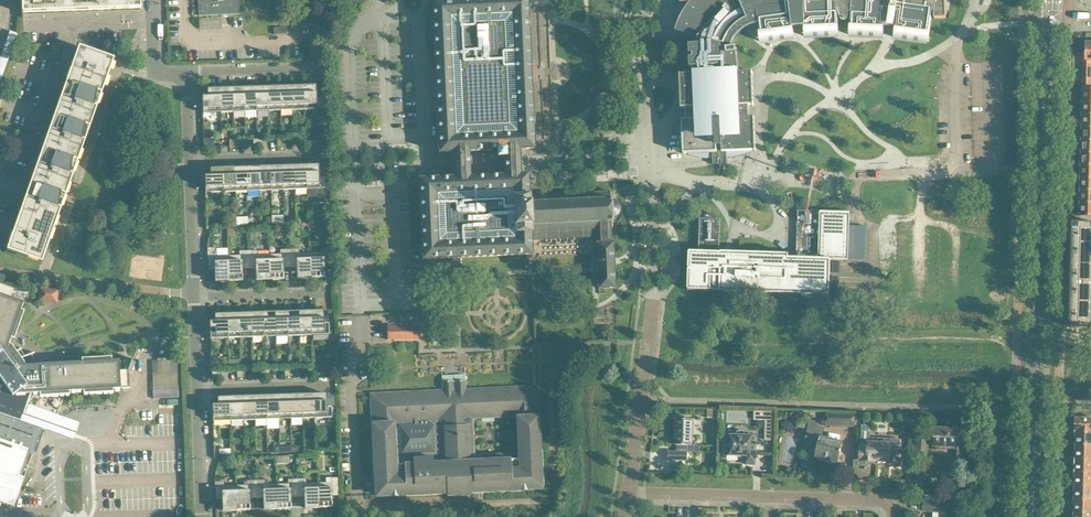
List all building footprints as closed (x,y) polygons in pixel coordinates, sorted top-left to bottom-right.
[(64,0),(22,0),(22,18),(24,18),(24,13),(33,13),(65,12),(64,0)] [(106,0),(64,0),(65,12),(107,10),(107,0),(106,0)] [(106,0),(107,0),(107,10),(141,9),(140,0),(106,0)] [(199,17),(240,15),(239,0),(198,0),(199,17)] [(431,2),(439,153),(454,153),(454,165),(455,177),(471,176),(470,164),(470,152),(485,151),(496,151),(496,158),(504,158),(504,163),(504,174),(520,174),(520,168),(519,162),(519,150),(534,149),(532,126),(533,126),(533,118),(532,118),(528,29),(529,29),(528,21),(527,0),(477,0),(444,1),(431,2)] [(745,106),(753,106),(754,106),(754,89),(753,72),(752,72),(752,73),(743,73),(740,73),(738,54),(740,54),(739,52),(738,52),(737,48),(733,49),(733,48),(734,45),(736,41),(739,37),(742,34),(746,39),(750,35),(747,30),(751,28),(755,26),(759,25),(761,40),(761,41),(761,42),(795,37),(795,36),(794,36),(793,29),(806,28),(806,35),(805,35),(805,36),(840,35),(840,34),(839,34),(839,27),(838,14),(840,14),(840,16),(840,17),(841,19),(842,21),(844,22),(845,23),(847,22),(848,21),(849,19),(850,17),(850,15),(850,14),(852,14),(851,27),(851,34),(850,34),(850,35),(884,37),(884,35),(884,28),(897,29),(896,36),(895,36),(895,38),(929,42),(929,41),(929,34),(932,14),(935,14),(935,19),(944,19),(946,19),(946,16),(946,11),(945,0),(681,0),(681,2),(689,2),(691,2),(676,31),(685,34),(686,34),(689,35),(699,38),(697,45),(690,46),(691,55),(694,55),(694,59),(691,59),(691,69),(693,69),(693,75),(682,75),(680,75),(681,92),(681,98),(682,109),(683,109),(692,108),(691,116),(691,119),(691,120),(682,120),(684,154),(689,154),(689,155),(701,157),(713,158),(713,165),(719,164),(722,164),(727,164),(727,158),(739,156),(751,152),(755,151),(756,151),(755,117),(754,117),(746,118),(745,106)] [(0,54),(0,84),(19,23),(10,21),(0,54)] [(417,33),(408,33),(409,43),(417,43),(417,33)] [(1086,43),(1086,57),(1083,57),(1082,89),(1084,89),(1090,89),(1090,43),(1086,43)] [(98,104),(108,75),(112,64),(114,59),(79,47),(77,52),(63,91),(98,104)] [(292,111),(291,86),(279,87),(280,111),(292,111)] [(304,110),(303,86),(291,86),(292,111),(304,110)] [(316,86),(303,86),(304,110),(322,110),(321,98),(316,98),(316,86)] [(268,111),(267,87),(256,88),(256,112),(268,111)] [(280,111),(279,87),(267,87),(268,111),(280,111)] [(233,113),(232,88),(220,89),(221,113),(233,113)] [(244,112),(244,88),(232,88),(233,113),(244,112)] [(256,112),(256,88),(244,88),(244,112),(256,112)] [(221,113),(220,89),(207,89),(208,97),(203,97),(203,96),(202,96),(203,114),(221,113)] [(88,133),(98,104),(63,91),(52,122),(72,129),(73,128),(88,133)] [(1083,102),(1083,115),(1090,115),(1090,102),(1083,102)] [(1083,115),(1082,127),(1090,127),(1090,115),(1083,115)] [(77,162),(88,133),(73,128),(72,129),(52,122),(43,149),(77,162)] [(1082,127),(1082,140),(1090,140),(1090,127),(1082,127)] [(1082,140),(1081,152),(1090,153),(1090,140),(1082,140)] [(67,191),(77,162),(43,149),(32,178),(67,191)] [(1081,152),(1081,165),(1090,165),(1090,153),(1081,152)] [(307,190),(306,165),(294,166),(295,190),(307,190)] [(318,167),(318,165),(306,165),(307,190),(324,189),(324,178),(328,178),(327,167),(318,167)] [(1081,165),(1081,178),(1090,178),(1090,165),(1081,165)] [(283,191),(282,166),(270,167),(271,191),(283,191)] [(295,190),(294,166),(282,166),(283,191),(295,190)] [(247,192),(246,167),(234,168),(235,192),(247,192)] [(259,191),(258,167),(246,167),(247,192),(259,191)] [(271,191),(270,167),(258,167),(259,191),(271,191)] [(223,192),(222,168),(210,169),(210,176),(206,176),(205,176),(205,193),(223,192)] [(235,192),(234,168),(222,168),(223,192),(235,192)] [(423,179),(419,179),(422,260),(529,255),(531,255),(531,240),(596,238),(596,255),(598,289),(614,288),(612,243),(611,243),(610,228),(612,228),(612,220),(613,219),(614,219),(615,219),(615,218),(616,218),(617,217),(618,216),(618,215),(619,214),(619,212),(620,211),(619,208),(618,205),(617,204),(616,203),(615,203),(615,202),(613,202),(612,201),(611,201),(610,193),(529,197),(528,174),(520,174),(504,174),(486,175),(471,176),(455,177),(423,179)] [(57,220),(67,191),(32,178),(23,206),(40,212),(40,214),(43,215),(57,220)] [(1081,178),(1080,190),(1090,190),(1090,178),(1081,178)] [(1080,190),(1080,203),(1090,203),(1090,190),(1080,190)] [(1080,203),(1079,216),(1090,216),(1090,203),(1080,203)] [(47,248),(57,221),(57,220),(43,215),(40,214),(40,212),(23,206),(7,250),(42,263),(47,248)] [(717,219),(717,218),(716,217),(716,216),(715,215),(714,214),(713,214),(712,213),(711,213),(709,213),(708,214),(707,214),(706,215),(706,216),(705,217),(705,218),(705,219),(701,219),(699,252),(690,252),(690,263),(689,269),(689,290),(711,291),(711,290),(720,290),(720,291),(721,291),(787,293),(787,294),(829,295),(830,260),(848,261),(849,213),(798,211),(797,253),(797,258),(788,258),(788,255),(724,253),(720,253),(721,219),(717,219)] [(235,216),(225,217),(225,226),(235,226),(235,216)] [(1085,223),(1073,223),(1072,258),(1090,258),(1090,224),(1085,223)] [(216,248),(207,248),(207,252),(208,266),(214,266),(215,280),(214,281),(229,281),(228,256),(217,256),(216,252),(216,248)] [(322,253),(310,253),(311,278),(325,278),(325,277),(324,262),(330,262),(330,266),(331,266),(331,248),(321,248),(322,253)] [(311,278),(310,253),(299,254),(299,249),(289,250),(290,263),(296,263),(297,278),(296,278),(297,278),(311,278)] [(290,263),(289,250),(280,250),(280,254),(269,255),(270,279),(284,279),(284,278),(283,264),(290,263)] [(249,265),(248,251),(239,251),(239,256),(228,256),(229,281),(243,280),(242,265),(249,265)] [(270,279),(269,255),(258,255),(258,251),(248,251),(249,265),(255,265),(256,279),(255,279),(255,280),(270,279)] [(1072,258),(1071,293),(1090,293),(1090,258),(1072,258)] [(57,291),(41,289),(39,301),(56,303),(57,291)] [(1071,293),(1070,328),(1090,328),(1090,293),(1071,293)] [(41,396),(113,392),(113,389),(121,389),(119,361),(111,361),(111,358),(82,359),(82,363),(33,365),(32,354),(25,356),(20,350),(18,351),(8,347),(11,338),(14,339),(24,311),(21,310),(24,303),(0,295),(0,502),(14,507),(25,477),(19,475),(27,453),(32,455),(42,429),(46,430),(47,427),(49,422),(33,416),(31,423),(21,420),(31,393),(40,393),(41,396)] [(311,336),(311,311),(299,312),(300,336),(311,336)] [(323,311),(311,311),(311,336),(329,335),(329,323),(323,323),(323,311)] [(276,337),(275,312),(263,313),(264,337),(276,337)] [(288,336),(287,312),(275,312),(276,337),(288,336)] [(300,336),(299,312),(287,312),(288,336),(300,336)] [(240,338),(239,313),(227,314),(228,338),(240,338)] [(252,337),(251,313),(239,313),(240,338),(252,337)] [(264,337),(263,313),(251,313),(252,337),(264,337)] [(228,338),(227,314),(215,314),(215,322),(210,322),(210,339),(228,338)] [(392,326),(388,326),(388,340),(394,340),(419,340),(419,326),(418,326),(392,326)] [(222,379),(221,371),(211,371),(212,379),(222,379)] [(466,495),(466,493),(536,489),(536,488),(542,488),(539,422),(537,396),(532,396),(531,389),(523,389),(523,387),(466,390),(465,381),(442,382),(442,391),(386,394),(386,395),(377,396),(378,404),(372,404),(376,495),(381,495),(381,497),(452,493),(452,496),(466,495)] [(314,418),(313,394),(301,395),(302,419),(314,418)] [(326,406),(326,394),(313,394),(314,418),(332,418),(332,406),(326,406)] [(278,420),(278,395),(266,396),(266,420),(278,420)] [(290,419),(290,395),(278,395),(278,420),(290,419)] [(302,419),(301,395),(290,395),(290,419),(302,419)] [(255,420),(254,396),(242,397),(243,421),(255,420)] [(266,396),(254,396),(255,420),(266,420),(266,396)] [(231,421),(230,397),(218,397),(218,405),(213,405),(212,405),(213,422),(231,421)] [(243,421),(242,397),(230,397),(231,421),(243,421)] [(754,411),(754,420),(775,420),(775,411),(754,411)] [(855,413),(826,412),(826,427),(855,427),(855,413)] [(1085,418),(1084,416),(1079,416),(1078,418),(1075,418),(1075,432),(1076,432),(1090,433),(1090,418),(1085,418)] [(668,451),(668,460),(688,460),(688,445),(692,445),(692,420),(675,419),(675,444),(676,444),(676,451),(668,451)] [(800,420),(798,427),(805,429),(807,422),(800,420)] [(809,424),(804,445),(805,445),(806,447),(817,450),(816,456),(839,461),(843,442),(822,437),(824,428),(817,426),(809,424)] [(861,455),(861,460),(868,460),(877,460),(890,461),(890,455),(891,454),(899,454),(899,447),(902,447),(902,444),(901,444),(901,439),(898,439),(898,438),(870,438),(870,425),(862,425),(861,455)] [(918,438),(917,456),(927,456),(928,445),(934,445),(934,447),(940,447),(940,449),(957,450),(957,459),(970,459),(971,437),(959,436),(959,429),(935,428),(934,439),(928,439),(928,438),(918,438)] [(727,435),(726,455),(746,456),(746,464),(756,465),(756,436),(745,436),(745,433),(743,431),(738,431),(736,433),(736,435),(727,435)] [(1076,432),(1076,446),(1090,446),(1090,433),(1076,432)] [(1076,446),(1076,459),(1090,460),(1090,446),(1076,446)] [(41,460),(43,448),(36,447),(34,459),(41,460)] [(1076,459),(1075,473),(1090,473),(1090,460),(1076,459)] [(31,460),(24,474),(36,480),(43,466),(31,460)] [(1075,473),(1075,486),(1090,486),(1090,473),(1075,473)] [(326,483),(318,483),(319,508),(333,507),(333,506),(332,506),(332,492),(338,492),(338,496),(339,496),(338,478),(326,478),(326,483)] [(298,493),(297,479),(288,479),(288,484),(277,484),(277,509),(292,508),(291,508),(291,493),(298,493)] [(319,508),(318,483),(306,483),(306,479),(297,479),(298,493),(304,493),(305,507),(304,507),(304,508),(319,508)] [(256,494),(256,480),(247,481),(247,485),(236,486),(236,510),(251,510),(251,509),(250,509),(250,495),(256,494)] [(277,509),(277,484),(265,485),(265,480),(256,480),(256,494),(263,494),(264,509),(263,509),(277,509)] [(236,510),(236,486),(224,486),(224,482),(215,482),(215,496),(222,495),(222,510),(222,511),(236,510)] [(1075,486),(1075,499),(1090,500),(1090,486),(1075,486)] [(1075,499),(1074,513),(1090,513),(1090,500),(1075,499)] [(924,502),(924,511),(939,512),(940,503),(924,502)]
